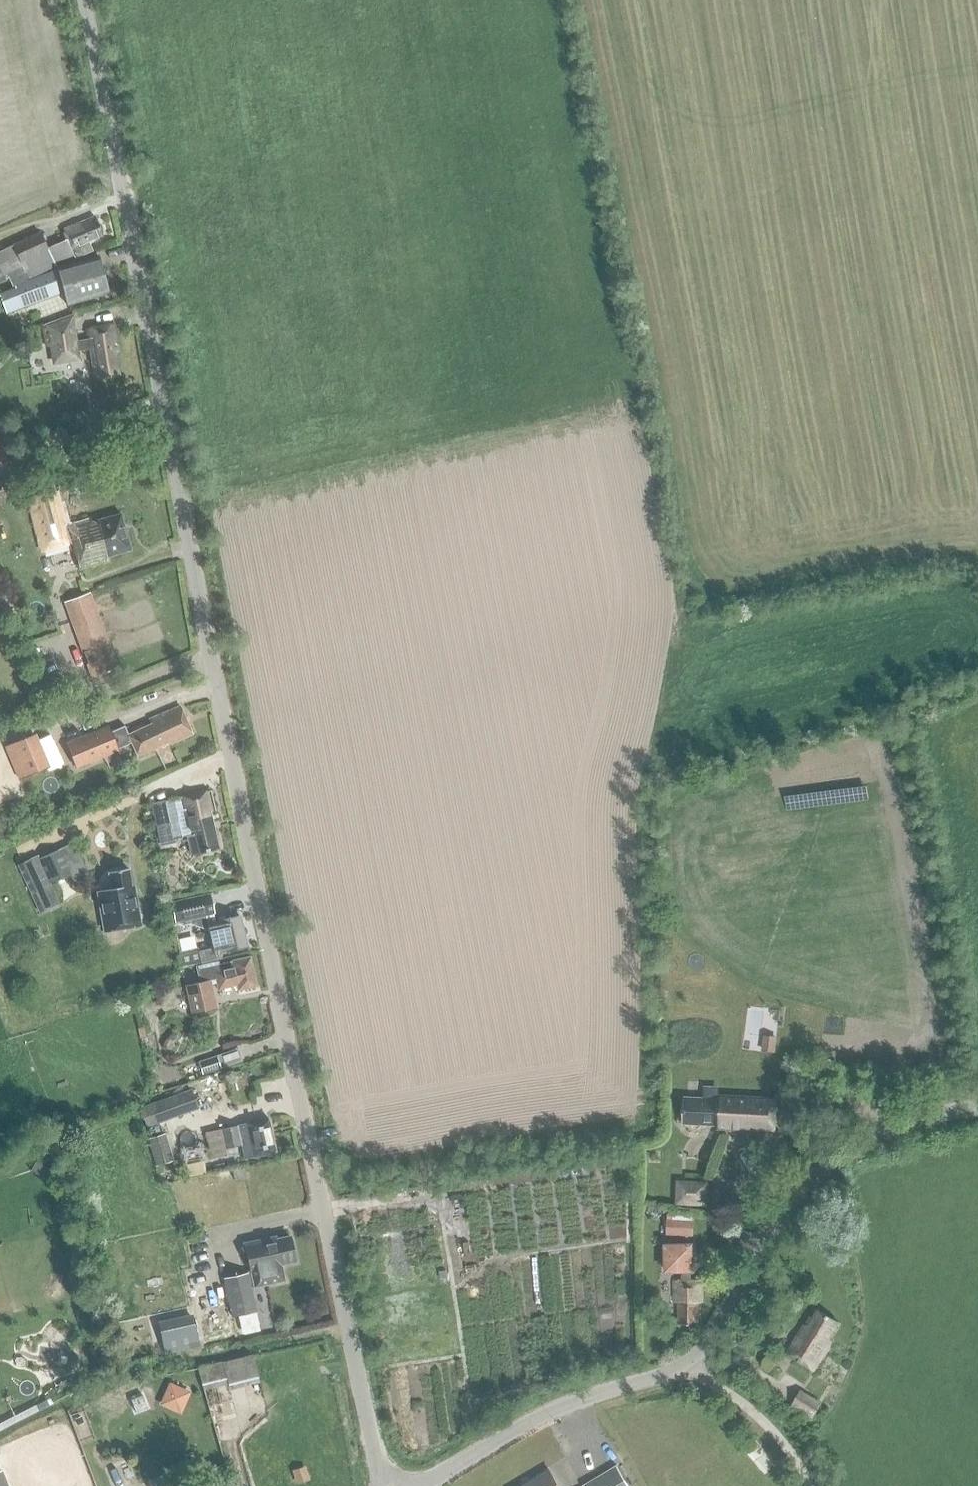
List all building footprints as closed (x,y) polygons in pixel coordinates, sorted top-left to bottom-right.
[(103,235),(94,216),(62,231),(67,241),(47,250),(40,234),(12,247),(27,280),(55,267),(54,264),(73,256),(75,260),(93,251),(88,242),(103,235)] [(23,304),(62,289),(67,305),(109,294),(98,257),(56,268),(57,271),(17,287),(23,304)] [(17,289),(0,295),(0,300),(1,304),(20,298),(17,289)] [(77,351),(89,349),(91,358),(97,357),(101,378),(118,375),(115,353),(119,353),(114,324),(86,329),(88,340),(76,342),(74,333),(72,333),(70,319),(77,317),(77,313),(42,325),(46,347),(54,346),(57,364),(79,360),(77,351)] [(9,461),(0,443),(0,465),(9,461)] [(109,562),(107,557),(130,551),(121,515),(92,523),(91,518),(65,525),(56,492),(52,478),(36,483),(40,496),(29,499),(43,551),(72,543),(79,570),(109,562)] [(66,602),(93,677),(115,669),(88,595),(66,602)] [(170,744),(192,735),(180,707),(149,720),(152,725),(128,735),(124,726),(109,733),(107,729),(94,735),(96,738),(104,756),(117,751),(116,749),(131,743),(138,757),(169,742),(170,744)] [(22,779),(45,770),(31,736),(9,745),(22,779)] [(104,757),(104,756),(96,738),(66,750),(74,769),(104,757)] [(191,835),(195,854),(218,848),(212,821),(216,819),(210,791),(150,804),(159,842),(191,835)] [(15,866),(38,913),(59,903),(49,884),(68,875),(73,884),(89,876),(73,842),(38,858),(37,855),(15,866)] [(97,891),(104,931),(140,925),(135,897),(132,897),(127,868),(109,872),(111,888),(97,891)] [(169,900),(174,922),(173,923),(175,933),(179,932),(178,927),(209,920),(208,915),(214,914),(209,892),(169,900)] [(207,924),(213,950),(199,953),(201,963),(220,959),(219,954),(247,947),(240,916),(207,924)] [(219,965),(218,962),(212,963),(212,964),(196,967),(200,983),(186,986),(193,1015),(216,1009),(210,981),(216,980),(218,991),(237,985),(238,990),(256,986),(250,957),(232,961),(232,962),(219,965)] [(199,1063),(202,1074),(220,1068),(216,1057),(199,1063)] [(138,1109),(143,1130),(198,1108),(190,1089),(138,1109)] [(718,1099),(683,1098),(682,1124),(716,1126),(716,1129),(774,1132),(776,1099),(718,1096),(718,1099)] [(276,1153),(268,1119),(237,1125),(237,1126),(204,1133),(210,1158),(226,1155),(225,1149),(241,1145),(244,1159),(253,1157),(276,1153)] [(163,1135),(147,1140),(156,1166),(171,1162),(163,1135)] [(233,1180),(245,1178),(244,1167),(231,1169),(233,1180)] [(674,1205),(708,1207),(709,1182),(675,1180),(674,1205)] [(693,1238),(694,1223),(667,1221),(666,1237),(693,1238)] [(245,1244),(251,1272),(224,1278),(232,1318),(256,1313),(250,1288),(284,1281),(280,1265),(295,1262),(289,1237),(269,1241),(268,1239),(245,1244)] [(700,1282),(692,1282),(692,1272),(693,1272),(693,1246),(666,1246),(667,1272),(682,1272),(682,1282),(674,1282),(675,1303),(678,1303),(679,1325),(698,1325),(698,1302),(700,1302),(700,1282)] [(804,1325),(786,1354),(813,1371),(831,1341),(828,1339),(838,1322),(817,1310),(807,1327),(804,1325)] [(164,1354),(198,1347),(197,1344),(193,1326),(192,1319),(158,1326),(164,1354)] [(200,1367),(205,1389),(226,1384),(228,1390),(259,1382),(251,1354),(200,1367)] [(182,1413),(191,1390),(167,1380),(158,1404),(182,1413)] [(800,1391),(792,1405),(812,1417),(821,1404),(800,1391)] [(209,1470),(216,1485),(219,1485),(228,1482),(221,1466),(209,1470)] [(617,1466),(584,1485),(629,1485),(617,1466)] [(525,1485),(559,1485),(550,1471),(525,1485)]
